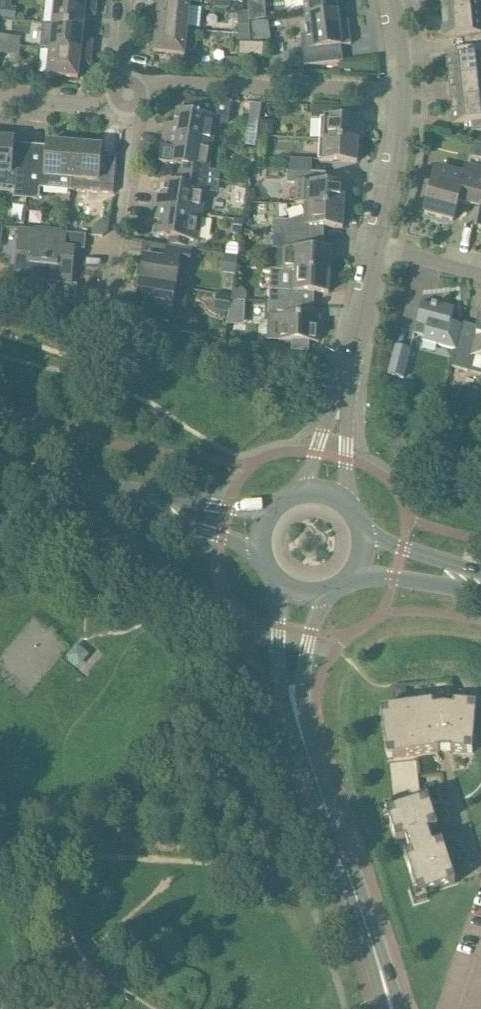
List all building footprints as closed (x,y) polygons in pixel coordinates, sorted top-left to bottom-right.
[(11,17),(11,0),(0,0),(0,16),(11,17)] [(53,25),(84,28),(85,15),(95,16),(97,0),(54,0),(55,0),(53,25)] [(306,16),(338,13),(337,2),(347,0),(304,0),(306,16)] [(478,0),(441,0),(443,15),(480,12),(478,0)] [(190,5),(159,2),(157,27),(188,30),(190,5)] [(261,20),(260,6),(250,7),(251,21),(261,20)] [(250,12),(238,13),(239,25),(239,34),(251,33),(251,24),(250,12)] [(443,15),(445,37),(480,34),(480,24),(480,12),(443,15)] [(339,23),(338,13),(306,16),(308,36),(302,36),(305,66),(344,62),(342,47),(351,46),(349,22),(339,23)] [(44,25),(42,49),(50,50),(91,54),(93,42),(82,41),(84,28),(53,25),(53,26),(44,25)] [(185,57),(188,30),(157,27),(155,53),(185,57)] [(251,43),(251,33),(239,34),(240,42),(239,57),(264,58),(265,44),(251,43)] [(19,57),(19,36),(0,36),(0,56),(19,57)] [(450,82),(480,79),(480,47),(456,49),(457,58),(447,59),(450,82)] [(90,67),(91,54),(50,50),(47,76),(78,79),(80,66),(90,67)] [(226,58),(225,68),(238,68),(239,59),(226,58)] [(450,82),(452,103),(480,100),(480,79),(450,82)] [(166,124),(164,137),(214,144),(217,128),(230,123),(232,101),(187,100),(184,112),(178,111),(176,126),(166,124)] [(452,103),(454,126),(473,124),(474,133),(480,132),(480,100),(452,103)] [(252,104),(250,119),(259,121),(261,105),(252,104)] [(323,120),(322,140),(360,142),(361,122),(340,120),(341,109),(312,107),(312,119),(323,120)] [(162,150),(160,164),(170,165),(181,167),(180,176),(187,177),(190,178),(197,179),(197,178),(208,180),(220,182),(221,172),(210,170),(214,144),(164,137),(162,150)] [(14,186),(28,188),(30,153),(12,151),(13,141),(0,139),(0,185),(14,186)] [(359,163),(360,142),(322,140),(321,161),(359,163)] [(30,153),(28,188),(41,189),(71,191),(73,179),(71,179),(74,145),(48,143),(47,154),(30,153)] [(74,145),(71,179),(73,179),(71,191),(114,195),(117,160),(101,159),(102,148),(74,145)] [(313,172),(313,171),(314,160),(290,158),(289,170),(313,172)] [(480,170),(480,167),(466,163),(463,174),(438,167),(425,215),(454,222),(459,203),(471,207),(480,170)] [(295,204),(307,205),(307,204),(345,207),(346,186),(322,184),(323,172),(313,171),(313,172),(289,170),(288,182),(296,183),(295,204)] [(471,207),(480,209),(480,170),(471,207)] [(154,197),(152,208),(203,216),(207,189),(208,180),(197,178),(197,179),(190,178),(187,177),(185,186),(167,183),(164,198),(154,197)] [(273,237),(283,237),(308,238),(319,239),(319,226),(343,228),(345,207),(307,204),(307,205),(307,215),(288,221),(274,221),(273,237)] [(203,216),(152,208),(150,221),(161,222),(158,237),(170,239),(169,245),(189,248),(190,242),(198,243),(203,216)] [(244,221),(235,220),(233,233),(242,234),(244,221)] [(66,234),(20,229),(15,279),(45,282),(43,300),(75,306),(78,286),(72,285),(75,259),(63,258),(66,234)] [(292,250),(291,270),(330,272),(331,252),(307,251),(308,238),(283,237),(283,250),(292,250)] [(145,258),(141,283),(175,288),(176,286),(179,264),(190,266),(192,253),(167,249),(165,261),(145,258)] [(239,257),(224,255),(222,273),(236,275),(239,257)] [(270,290),(269,302),(295,304),(295,291),(329,293),(330,272),(291,270),(271,270),(271,271),(274,271),(273,290),(270,290)] [(175,288),(141,283),(137,306),(146,308),(146,313),(155,314),(154,321),(144,320),(143,327),(180,333),(187,288),(176,286),(175,288)] [(233,296),(217,293),(214,310),(229,313),(233,296)] [(294,316),(295,304),(269,302),(268,339),(279,340),(318,341),(319,317),(294,316)] [(456,350),(462,326),(451,323),(455,308),(438,304),(437,307),(432,306),(432,308),(422,305),(414,334),(438,340),(436,345),(455,350),(456,350)] [(455,350),(451,367),(480,375),(480,319),(479,328),(463,323),(462,326),(456,350),(455,350)] [(412,350),(396,346),(388,374),(404,379),(412,350)] [(455,708),(445,707),(434,708),(433,703),(381,710),(388,759),(440,752),(440,751),(446,751),(451,751),(451,752),(473,754),(477,705),(455,704),(455,708)] [(393,785),(419,782),(417,761),(390,764),(393,785)] [(421,799),(419,782),(393,785),(394,802),(421,799)] [(397,842),(407,839),(429,832),(438,829),(429,799),(394,810),(396,816),(390,818),(397,842)] [(407,839),(411,853),(433,846),(429,832),(407,839)] [(433,846),(411,853),(406,855),(417,890),(423,888),(425,894),(456,884),(443,842),(433,846)]
